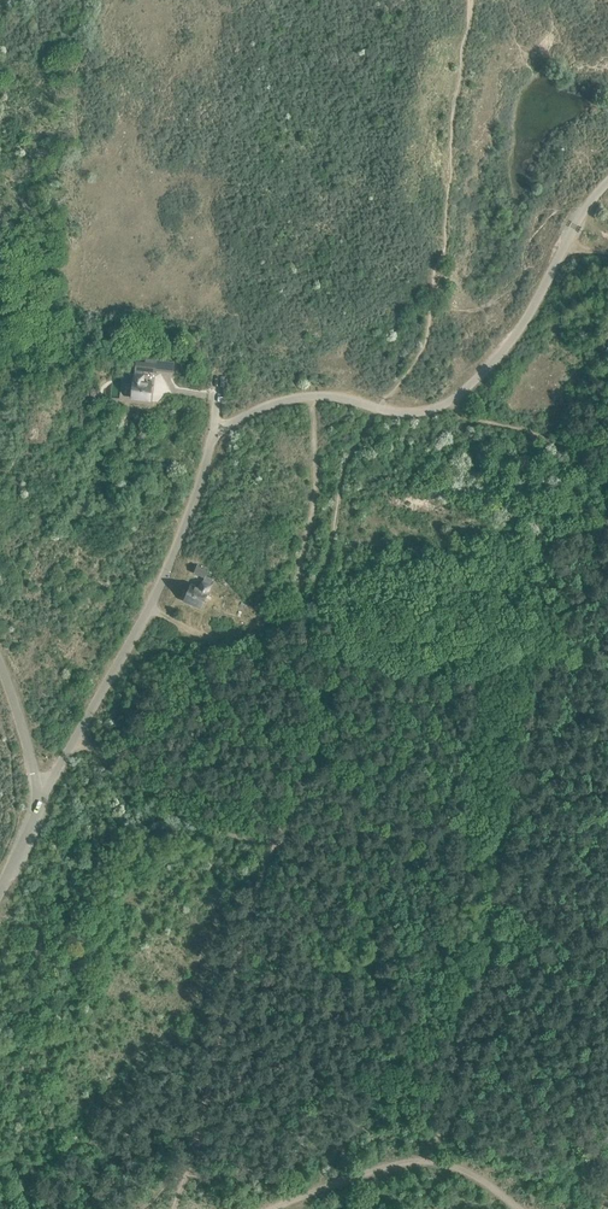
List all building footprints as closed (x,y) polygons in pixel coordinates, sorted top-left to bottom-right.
[(133,373),(130,400),(150,402),(152,383),(144,381),(145,374),(143,374),(144,371),(154,373),(156,363),(144,362),(143,368),(135,367),(134,373),(133,373)] [(183,602),(200,610),(211,585),(210,585),(213,579),(205,575),(207,570),(196,565),(192,574),(203,579),(202,581),(201,581),(198,587),(191,584),(183,602)]
